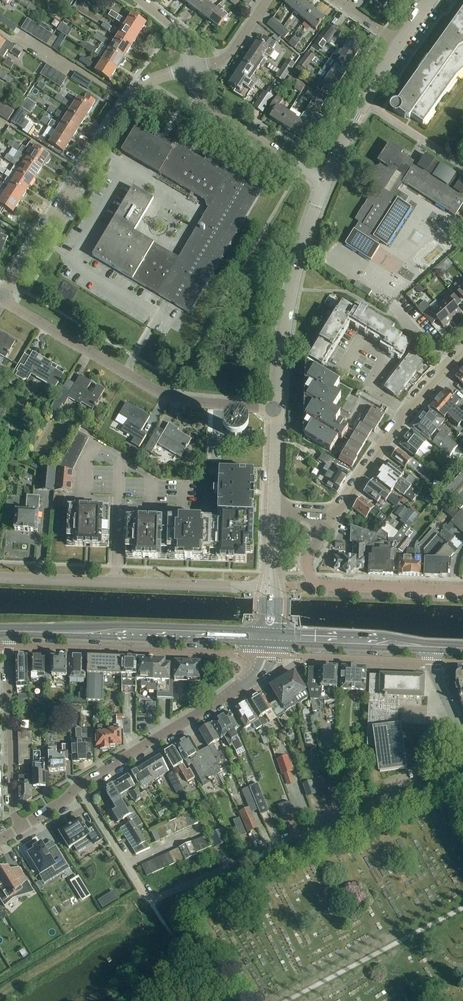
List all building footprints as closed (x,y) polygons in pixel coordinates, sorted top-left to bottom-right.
[(28,8),(31,3),(25,0),(22,0),(20,3),(28,8)] [(197,12),(207,0),(190,0),(187,4),(197,12)] [(208,20),(216,10),(212,7),(213,5),(207,0),(197,12),(208,20)] [(294,12),(303,2),(301,0),(286,0),(284,2),(290,8),(286,12),(291,16),(294,12)] [(384,10),(384,9),(388,4),(389,6),(394,0),(371,0),(384,10)] [(294,12),(305,21),(314,11),(303,2),(294,12)] [(216,10),(208,20),(218,29),(228,16),(222,11),(223,10),(218,6),(216,10)] [(109,16),(116,21),(119,16),(112,11),(109,16)] [(314,11),(305,21),(316,30),(325,20),(314,11)] [(397,104),(395,104),(393,105),(391,107),(390,108),(390,111),(391,113),(392,115),(394,116),(397,116),(400,115),(405,119),(405,118),(409,121),(411,117),(423,126),(457,78),(462,73),(462,12),(397,104)] [(132,15),(124,26),(139,35),(146,24),(132,15)] [(5,19),(0,26),(5,29),(9,22),(6,20),(7,20),(5,19)] [(21,29),(26,33),(33,22),(28,19),(21,29)] [(268,25),(276,32),(281,26),(273,19),(268,25)] [(26,33),(31,36),(38,26),(33,22),(26,33)] [(101,27),(109,32),(112,27),(104,23),(101,27)] [(57,31),(63,34),(66,29),(61,25),(57,31)] [(329,25),(319,38),(326,43),(327,44),(337,31),(329,25)] [(31,36),(36,39),(43,29),(38,26),(31,36)] [(124,26),(117,38),(132,47),(139,35),(124,26)] [(281,26),(276,32),(284,39),(289,33),(281,26)] [(36,39),(41,42),(48,32),(43,29),(36,39)] [(41,42),(46,45),(53,35),(48,32),(41,42)] [(94,39),(105,46),(108,41),(97,34),(94,39)] [(53,35),(46,45),(52,49),(58,38),(53,35)] [(258,41),(250,52),(262,59),(265,55),(270,59),(275,52),(273,51),(276,45),(264,37),(260,42),(258,41)] [(117,38),(110,49),(124,58),(132,47),(117,38)] [(289,44),(295,49),(300,43),(294,38),(289,44)] [(326,43),(319,38),(315,44),(321,49),(326,43)] [(3,58),(4,58),(8,51),(19,58),(22,54),(14,49),(15,47),(6,41),(5,43),(0,39),(0,56),(3,58)] [(345,48),(343,53),(354,59),(361,48),(348,40),(343,47),(345,48)] [(87,50),(94,55),(97,50),(90,45),(87,50)] [(100,58),(103,60),(117,70),(120,66),(121,66),(123,66),(126,62),(125,59),(124,59),(124,58),(110,49),(107,47),(100,58)] [(330,61),(334,63),(348,71),(354,59),(343,53),(341,51),(337,57),(334,55),(330,61)] [(265,62),(250,52),(243,63),(256,72),(260,66),(262,67),(265,62)] [(308,53),(304,59),(310,64),(315,58),(308,53)] [(79,61),(90,68),(93,64),(82,57),(79,61)] [(310,64),(304,59),(299,65),(305,70),(310,64)] [(14,65),(7,60),(4,65),(11,70),(14,65)] [(117,70),(103,60),(95,72),(110,81),(117,70)] [(288,60),(281,71),(287,76),(291,69),(295,64),(288,60)] [(243,63),(236,74),(255,86),(259,80),(253,76),(256,72),(243,63)] [(322,71),(329,75),(341,82),(348,71),(334,63),(331,67),(326,65),(322,71)] [(40,75),(45,78),(52,68),(47,65),(40,75)] [(45,78),(50,81),(57,71),(52,68),(45,78)] [(50,81),(55,84),(62,74),(57,71),(50,81)] [(287,76),(281,71),(276,78),(283,82),(287,76)] [(62,74),(55,84),(61,88),(67,78),(62,74)] [(255,86),(236,74),(229,85),(236,90),(234,93),(244,100),(246,100),(255,86)] [(341,82),(329,75),(327,80),(325,78),(320,85),(334,93),(341,82)] [(295,89),(301,93),(305,86),(299,82),(295,89)] [(270,87),(266,93),(273,98),(277,91),(270,87)] [(306,96),(312,100),(316,93),(310,89),(306,96)] [(273,98),(266,93),(264,92),(254,107),(262,113),(273,98)] [(316,93),(312,100),(322,106),(326,100),(316,93)] [(55,99),(63,104),(66,100),(58,95),(55,99)] [(78,98),(71,110),(85,119),(93,107),(92,107),(95,102),(87,96),(83,101),(78,98)] [(270,118),(281,125),(289,112),(280,106),(283,100),(277,96),(268,112),(272,114),(270,118)] [(3,118),(9,108),(4,105),(0,112),(0,116),(3,118)] [(48,111),(64,121),(78,130),(85,119),(71,110),(67,116),(51,106),(48,111)] [(3,118),(8,121),(14,111),(9,108),(3,118)] [(25,120),(28,114),(20,109),(11,123),(15,126),(16,126),(24,131),(29,123),(25,120)] [(292,132),(299,121),(302,116),(291,109),(289,112),(281,125),(292,132)] [(40,122),(41,122),(48,127),(51,122),(43,117),(40,122)] [(56,133),(57,133),(71,142),(78,130),(64,121),(56,133)] [(299,121),(292,132),(304,139),(312,126),(305,122),(304,124),(299,121)] [(93,256),(186,312),(189,314),(190,313),(189,313),(196,300),(197,300),(198,300),(197,299),(202,291),(203,291),(202,290),(209,278),(210,278),(211,278),(210,277),(217,264),(218,265),(217,264),(225,251),(226,252),(226,251),(225,251),(233,238),(234,239),(234,238),(233,238),(241,225),(242,225),(241,224),(248,212),(249,212),(250,212),(249,211),(256,198),(257,199),(257,198),(256,198),(264,185),(265,186),(265,185),(233,166),(211,151),(204,162),(158,134),(157,134),(154,140),(136,130),(136,129),(135,129),(122,152),(123,152),(131,157),(131,158),(132,158),(132,157),(141,162),(140,163),(141,163),(150,168),(149,168),(150,169),(150,168),(159,173),(159,174),(205,201),(207,208),(210,207),(211,207),(203,220),(202,219),(202,220),(203,220),(195,233),(194,233),(195,234),(188,246),(187,246),(186,246),(187,247),(180,260),(135,232),(154,200),(133,188),(93,256)] [(57,133),(56,133),(52,140),(47,137),(42,145),(48,148),(50,145),(58,150),(62,152),(63,153),(71,142),(57,133)] [(49,157),(50,156),(30,144),(26,149),(23,147),(22,148),(15,144),(14,144),(12,148),(19,153),(42,168),(45,163),(46,164),(48,163),(51,160),(50,157),(49,157)] [(455,217),(462,204),(462,179),(426,156),(419,166),(415,163),(415,164),(401,155),(403,152),(390,144),(379,162),(381,164),(370,181),(375,184),(372,189),(374,190),(355,220),(359,223),(354,230),(345,244),(371,261),(380,247),(375,244),(378,240),(387,246),(411,208),(405,204),(408,198),(398,191),(403,183),(408,187),(409,186),(450,212),(449,213),(455,217)] [(50,145),(48,148),(60,156),(62,152),(58,150),(50,145)] [(5,160),(20,170),(35,179),(42,168),(19,153),(15,160),(7,155),(5,160)] [(20,170),(13,181),(28,191),(35,179),(20,170)] [(2,190),(20,202),(28,191),(13,181),(9,188),(0,183),(0,182),(0,189),(2,190)] [(2,190),(0,193),(0,206),(13,214),(20,202),(2,190)] [(449,233),(454,229),(449,224),(445,229),(449,233)] [(2,228),(0,232),(0,233),(7,236),(8,230),(2,228)] [(460,281),(452,288),(462,300),(462,284),(460,281)] [(372,291),(357,282),(354,286),(369,296),(372,291)] [(425,290),(420,285),(415,289),(420,295),(425,290)] [(461,313),(457,308),(461,304),(449,290),(445,294),(448,298),(439,306),(453,320),(461,313)] [(308,359),(322,367),(349,322),(362,329),(361,332),(366,335),(368,333),(372,335),(370,337),(375,340),(377,338),(385,343),(384,346),(388,349),(387,351),(392,355),(394,352),(403,358),(411,344),(393,333),(394,330),(366,313),(368,311),(355,304),(352,309),(342,303),(308,359)] [(453,320),(439,306),(431,313),(428,310),(423,314),(432,324),(437,320),(444,328),(453,320)] [(6,359),(8,354),(9,355),(10,353),(9,353),(15,343),(9,340),(10,339),(0,333),(0,355),(6,359)] [(48,384),(46,388),(45,388),(45,389),(46,390),(46,391),(52,394),(63,375),(51,368),(53,364),(33,352),(30,358),(25,354),(10,378),(16,382),(18,378),(22,380),(23,381),(24,381),(24,380),(25,380),(26,380),(30,371),(40,377),(40,380),(48,384)] [(417,374),(425,364),(411,354),(384,389),(397,399),(404,390),(404,389),(416,373),(417,374)] [(382,409),(380,411),(373,407),(363,425),(361,424),(355,433),(339,424),(335,431),(332,429),(340,415),(333,411),(341,398),(334,393),(340,383),(308,364),(307,365),(305,436),(330,452),(339,438),(342,440),(346,435),(352,439),(339,461),(352,468),(357,459),(356,458),(372,432),(374,433),(385,415),(385,414),(389,408),(359,391),(355,396),(359,398),(360,397),(382,409)] [(52,406),(60,411),(63,404),(65,405),(69,398),(92,412),(95,407),(96,407),(97,405),(96,405),(105,390),(98,386),(93,394),(87,390),(92,382),(80,376),(75,384),(68,380),(52,406)] [(10,378),(8,383),(13,387),(16,382),(10,378)] [(462,423),(462,425),(462,414),(459,410),(458,411),(454,408),(459,402),(445,389),(445,390),(437,399),(446,408),(445,410),(449,413),(450,412),(462,423)] [(458,428),(462,423),(450,412),(449,413),(445,410),(446,408),(437,399),(430,407),(444,419),(446,417),(458,428)] [(122,431),(134,438),(131,443),(139,448),(147,436),(141,432),(150,417),(126,403),(119,416),(128,421),(122,431)] [(429,409),(421,418),(447,439),(448,438),(450,435),(440,426),(444,421),(429,409)] [(447,439),(421,418),(414,428),(429,440),(450,457),(458,446),(448,438),(447,439)] [(161,442),(159,445),(181,458),(192,440),(178,431),(179,430),(169,424),(160,439),(161,442)] [(230,431),(231,431),(231,435),(230,436),(231,437),(232,436),(235,439),(235,440),(237,440),(237,439),(240,437),(241,437),(242,436),(241,436),(241,432),(242,431),(242,430),(240,431),(237,428),(237,427),(236,427),(236,428),(232,430),(231,430),(230,431)] [(400,445),(415,457),(426,442),(412,431),(400,445)] [(78,432),(75,438),(86,444),(89,438),(78,432)] [(75,438),(72,444),(83,450),(86,444),(75,438)] [(152,438),(145,450),(152,454),(158,442),(152,438)] [(72,444),(69,450),(80,456),(83,450),(72,444)] [(131,446),(128,451),(135,455),(138,450),(131,446)] [(69,450),(66,456),(77,462),(80,456),(69,450)] [(293,450),(290,455),(297,459),(300,453),(293,450)] [(392,458),(405,468),(407,466),(427,482),(433,475),(412,459),(411,461),(398,450),(396,452),(395,452),(393,455),(393,456),(392,458)] [(322,483),(337,492),(348,474),(350,470),(323,453),(319,461),(331,468),(328,473),(324,470),(318,480),(322,483)] [(38,490),(55,491),(57,470),(58,470),(65,456),(59,454),(51,469),(40,468),(38,490)] [(66,456),(59,470),(72,471),(77,462),(66,456)] [(387,462),(381,471),(408,491),(412,487),(401,479),(404,475),(387,462)] [(57,470),(55,491),(71,493),(73,471),(72,471),(59,470),(58,470),(57,470)] [(133,558),(143,558),(151,559),(151,558),(160,559),(160,558),(175,558),(175,559),(185,559),(185,560),(193,560),(202,560),(202,559),(217,560),(217,561),(227,561),(235,562),(245,562),(246,552),(251,553),(252,545),(253,515),(252,515),(253,505),(254,505),(254,496),(261,496),(262,491),(254,490),(255,482),(254,481),(254,471),(220,470),(219,480),(219,489),(214,489),(214,495),(219,495),(218,504),(219,504),(218,515),(219,515),(219,522),(127,519),(126,557),(133,557),(133,558)] [(375,479),(391,492),(394,488),(412,502),(420,493),(412,487),(408,491),(381,471),(375,479)] [(442,495),(460,511),(462,508),(462,473),(442,495)] [(364,493),(378,503),(381,499),(386,502),(387,501),(391,495),(373,481),(364,493)] [(415,482),(412,487),(420,493),(423,488),(415,482)] [(431,493),(425,501),(430,505),(436,497),(431,493)] [(399,501),(393,496),(391,495),(387,501),(396,508),(401,502),(399,501)] [(15,531),(38,532),(37,532),(40,496),(27,496),(26,512),(16,511),(15,530),(15,531)] [(354,508),(361,514),(361,515),(365,518),(365,517),(366,518),(370,514),(382,523),(386,518),(361,499),(358,503),(357,502),(354,506),(355,507),(354,508)] [(402,506),(397,512),(403,517),(408,511),(402,506)] [(75,545),(75,546),(84,546),(92,547),(92,546),(102,547),(102,546),(109,546),(110,508),(68,507),(67,545),(75,545)] [(393,575),(394,549),(395,549),(400,544),(405,537),(409,531),(410,529),(420,517),(410,509),(400,522),(405,525),(394,539),(388,540),(388,536),(379,530),(377,534),(371,542),(370,544),(366,549),(366,557),(369,557),(368,574),(393,575)] [(462,533),(462,512),(462,510),(451,522),(462,533)] [(365,528),(376,534),(379,529),(369,522),(365,528)] [(370,544),(371,542),(374,537),(375,534),(351,527),(350,543),(354,543),(356,543),(356,544),(366,544),(366,549),(370,544)] [(411,558),(411,576),(423,576),(424,559),(423,551),(439,534),(434,529),(420,545),(417,542),(415,547),(415,550),(415,552),(413,558),(411,558)] [(424,577),(448,577),(449,567),(449,566),(450,562),(448,561),(457,551),(449,544),(455,538),(445,529),(438,536),(424,551),(425,559),(424,577)] [(395,549),(403,552),(412,542),(409,539),(405,537),(400,544),(395,549)] [(365,557),(366,557),(366,549),(366,544),(356,544),(356,543),(354,543),(353,558),(335,557),(334,569),(343,570),(346,574),(352,574),(356,570),(364,570),(365,557)] [(399,576),(411,576),(411,558),(413,558),(415,552),(415,550),(407,550),(406,558),(400,557),(399,576)] [(27,671),(27,658),(27,656),(16,656),(16,667),(17,688),(24,688),(23,675),(27,675),(27,671)] [(32,658),(27,658),(27,671),(31,671),(31,674),(39,674),(39,678),(44,678),(45,672),(45,661),(45,659),(41,659),(41,657),(39,657),(37,656),(36,656),(34,657),(32,657),(32,658)] [(52,661),(45,661),(45,672),(52,672),(52,677),(67,677),(67,658),(57,657),(57,659),(52,659),(52,661)] [(69,658),(69,680),(85,680),(86,658),(69,658)] [(122,677),(123,660),(88,658),(87,702),(103,702),(104,676),(122,677)] [(137,660),(123,660),(122,677),(122,693),(136,694),(136,681),(137,660)] [(137,660),(136,681),(142,681),(142,692),(147,692),(157,693),(158,693),(159,687),(153,686),(154,661),(137,660)] [(165,661),(154,661),(153,686),(159,687),(158,693),(157,693),(157,699),(173,700),(173,689),(173,682),(174,682),(175,664),(169,664),(169,666),(165,666),(165,661)] [(175,664),(174,682),(188,683),(189,662),(183,662),(181,663),(175,662),(175,664)] [(193,662),(189,662),(188,683),(201,683),(201,673),(200,673),(200,663),(194,663),(193,662)] [(321,687),(321,667),(319,667),(319,669),(309,669),(308,686),(310,701),(313,712),(320,711),(321,701),(324,701),(325,704),(336,702),(337,689),(329,688),(329,687),(321,687)] [(337,668),(321,667),(321,687),(329,687),(329,688),(337,689),(337,668)] [(365,691),(369,691),(370,676),(366,676),(366,669),(342,668),(341,691),(365,692),(365,691)] [(294,673),(282,680),(297,705),(308,699),(308,695),(294,673)] [(370,676),(369,691),(367,746),(376,746),(377,747),(376,747),(376,748),(377,748),(379,765),(379,766),(380,773),(405,769),(399,726),(397,726),(398,698),(424,699),(424,677),(380,675),(380,676),(370,676)] [(269,707),(272,711),(276,718),(297,705),(282,680),(271,687),(280,701),(269,707)] [(272,711),(269,707),(261,693),(249,701),(259,719),(259,721),(263,727),(268,724),(263,716),(272,711)] [(18,695),(19,697),(19,706),(28,705),(28,695),(18,695)] [(242,719),(241,720),(246,728),(253,724),(256,730),(262,727),(247,702),(246,703),(236,709),(242,719)] [(234,744),(233,745),(236,749),(242,746),(237,738),(238,738),(234,731),(238,729),(230,713),(221,718),(234,741),(232,742),(234,744)] [(108,730),(108,733),(109,732),(109,746),(110,746),(110,748),(116,747),(116,746),(117,746),(117,744),(121,744),(121,730),(123,730),(123,721),(123,715),(116,715),(117,726),(114,726),(114,730),(108,730)] [(231,746),(233,745),(234,744),(232,742),(234,741),(221,718),(212,724),(221,739),(225,737),(229,742),(228,743),(231,746)] [(200,732),(209,747),(222,772),(230,768),(222,751),(219,753),(214,744),(220,740),(211,725),(199,731),(200,732)] [(109,732),(108,733),(103,733),(103,726),(98,726),(98,733),(96,733),(96,747),(101,747),(101,750),(102,750),(103,752),(108,751),(108,750),(109,750),(109,746),(109,732)] [(258,732),(261,737),(265,746),(270,743),(266,734),(263,729),(258,732)] [(285,731),(287,738),(294,736),(292,729),(285,731)] [(81,732),(79,732),(79,730),(76,730),(76,740),(72,741),(73,762),(84,762),(83,749),(80,749),(80,742),(82,742),(81,732)] [(81,730),(81,732),(82,742),(80,742),(80,749),(83,749),(84,762),(93,761),(92,740),(87,740),(87,730),(81,730)] [(18,732),(19,765),(33,765),(32,732),(18,732)] [(222,772),(209,747),(199,752),(190,737),(176,746),(186,761),(186,760),(189,766),(193,764),(202,782),(203,781),(204,784),(210,781),(208,778),(212,776),(212,777),(222,772)] [(63,753),(57,753),(57,748),(48,749),(49,754),(48,754),(49,772),(59,772),(59,771),(66,771),(65,762),(68,762),(67,745),(62,746),(63,753)] [(164,754),(174,769),(179,767),(189,782),(196,778),(190,769),(188,770),(174,748),(170,751),(169,750),(166,752),(166,753),(164,754)] [(230,749),(225,751),(230,761),(235,759),(230,749)] [(41,761),(41,752),(41,751),(33,751),(34,788),(35,788),(36,789),(39,789),(40,788),(46,788),(45,761),(41,761)] [(160,755),(146,764),(155,780),(170,771),(160,755)] [(277,760),(282,775),(293,772),(288,756),(277,760)] [(155,780),(146,764),(132,773),(141,788),(155,780)] [(181,785),(173,771),(168,774),(170,776),(168,777),(174,789),(181,785)] [(112,785),(122,800),(129,796),(132,801),(134,800),(136,803),(142,799),(144,802),(149,799),(144,792),(140,794),(128,775),(112,785)] [(22,804),(32,798),(32,776),(19,777),(19,783),(19,802),(22,804)] [(325,777),(318,778),(320,788),(327,787),(325,777)] [(311,782),(303,784),(308,797),(315,794),(311,782)] [(259,810),(258,810),(261,815),(269,812),(257,784),(250,787),(255,800),(259,810)] [(356,787),(358,793),(363,791),(363,790),(367,789),(364,784),(356,787)] [(104,790),(114,805),(120,802),(122,805),(124,804),(122,800),(112,785),(104,790)] [(251,813),(258,810),(259,810),(255,800),(250,787),(242,791),(251,813)] [(290,801),(278,806),(282,817),(293,812),(290,801)] [(120,802),(114,805),(117,810),(111,813),(117,823),(123,819),(123,820),(128,817),(131,821),(132,821),(132,822),(120,829),(124,835),(136,855),(150,849),(137,828),(143,825),(138,817),(137,817),(134,813),(135,813),(134,812),(131,815),(127,809),(124,804),(122,805),(120,802)] [(166,815),(163,809),(157,812),(160,817),(166,815)] [(194,812),(190,814),(195,825),(199,822),(194,812)] [(190,814),(185,816),(190,827),(195,825),(190,814)] [(185,816),(179,819),(184,830),(190,827),(185,816)] [(252,816),(242,820),(247,833),(257,828),(252,816)] [(179,819),(173,821),(178,832),(184,830),(179,819)] [(80,820),(59,833),(69,849),(74,846),(79,853),(86,849),(82,841),(89,837),(94,845),(102,840),(93,825),(86,829),(80,820)] [(173,821),(168,824),(173,835),(178,832),(173,821)] [(168,824),(163,826),(168,837),(173,835),(168,824)] [(242,825),(236,828),(241,838),(247,835),(246,834),(242,825)] [(163,826),(157,829),(162,840),(168,837),(163,826)] [(151,832),(152,834),(156,843),(162,840),(157,829),(151,832)] [(222,830),(208,836),(214,848),(228,841),(222,830)] [(207,835),(202,838),(207,849),(212,846),(207,835)] [(202,838),(197,840),(201,851),(207,849),(202,838)] [(197,840),(191,843),(196,854),(201,851),(197,840)] [(191,843),(180,848),(186,861),(197,856),(196,854),(191,843)] [(36,850),(29,855),(41,875),(52,868),(55,873),(67,865),(60,854),(56,846),(46,852),(42,844),(34,848),(36,850)] [(180,848),(175,850),(180,861),(185,859),(186,861),(180,848)] [(175,850),(170,853),(175,864),(180,861),(175,850)] [(170,853),(164,855),(169,866),(175,864),(170,853)] [(164,855),(158,858),(164,869),(169,866),(164,855)] [(158,858),(153,860),(158,871),(164,869),(158,858)] [(153,860),(148,863),(152,874),(158,871),(153,860)] [(152,874),(148,863),(142,866),(147,877),(152,874)] [(19,868),(10,870),(8,866),(4,868),(0,869),(0,870),(0,900),(5,908),(14,899),(13,898),(17,896),(18,898),(26,896),(23,890),(30,885),(19,868)] [(78,877),(70,882),(77,893),(85,888),(78,877)] [(110,894),(98,901),(102,908),(114,901),(110,894)]
